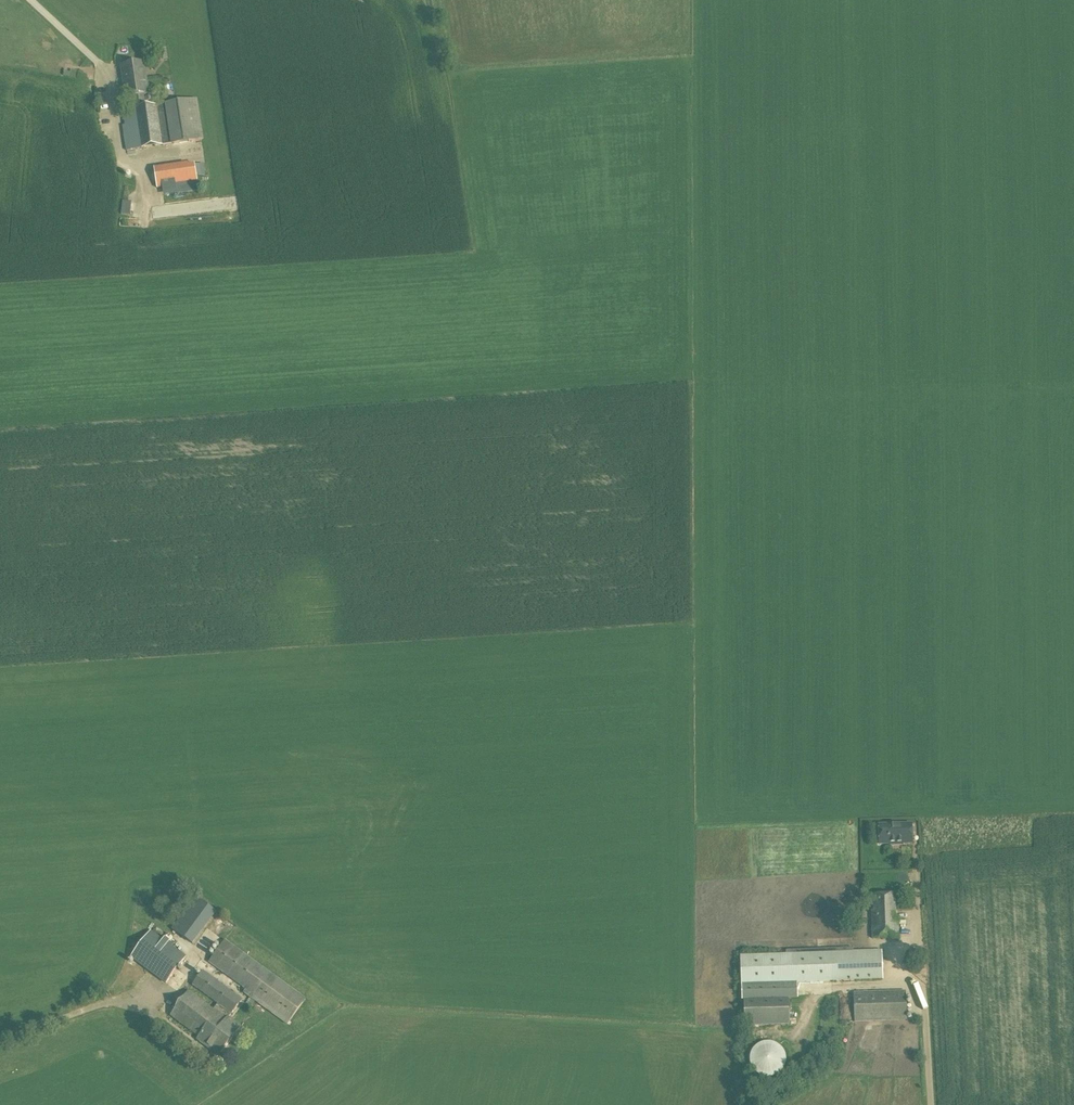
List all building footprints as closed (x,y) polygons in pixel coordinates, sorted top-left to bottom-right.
[(146,107),(144,94),(149,93),(145,62),(121,66),(126,96),(129,96),(131,110),(124,111),(125,125),(123,126),(126,151),(171,144),(171,145),(204,140),(198,99),(165,103),(165,104),(146,107)] [(174,185),(201,181),(199,167),(158,173),(160,188),(166,187),(167,194),(175,192),(174,185)] [(130,215),(132,202),(123,201),(121,214),(130,215)] [(879,844),(913,843),(912,824),(878,825),(879,844)] [(896,908),(895,894),(874,895),(874,909),(872,909),(873,938),(899,937),(898,908),(896,908)] [(171,928),(193,945),(217,912),(195,896),(193,898),(171,928)] [(167,984),(187,956),(151,930),(131,957),(167,984)] [(288,1025),(306,998),(226,939),(209,962),(246,989),(243,992),(288,1025)] [(881,978),(881,977),(880,951),(880,950),(853,951),(832,951),(787,953),(743,954),(744,982),(744,995),(745,1024),(790,1022),(789,998),(798,998),(798,994),(798,981),(881,978)] [(232,1014),(244,999),(203,970),(192,985),(209,997),(207,999),(216,1006),(214,1009),(189,990),(170,1016),(199,1037),(197,1039),(219,1056),(241,1026),(230,1017),(232,1014)] [(905,991),(853,992),(854,1021),(906,1019),(905,991)] [(768,1077),(769,1077),(771,1077),(772,1077),(774,1076),(775,1076),(777,1075),(778,1074),(779,1073),(780,1072),(781,1071),(782,1070),(783,1068),(784,1067),(785,1066),(785,1064),(785,1062),(786,1061),(786,1059),(786,1058),(785,1056),(785,1055),(785,1053),(784,1052),(783,1050),(782,1049),(781,1048),(780,1047),(779,1046),(778,1045),(777,1044),(775,1043),(774,1042),(772,1042),(771,1042),(769,1041),(768,1041),(766,1041),(764,1042),(763,1042),(761,1042),(760,1043),(759,1044),(757,1045),(756,1046),(755,1047),(754,1048),(753,1049),(752,1050),(751,1052),(751,1053),(750,1055),(750,1056),(750,1058),(750,1059),(750,1061),(750,1062),(750,1064),(751,1066),(751,1067),(752,1068),(753,1070),(754,1071),(755,1072),(756,1073),(757,1074),(759,1075),(760,1076),(761,1076),(763,1077),(764,1077),(766,1077),(768,1077)]
